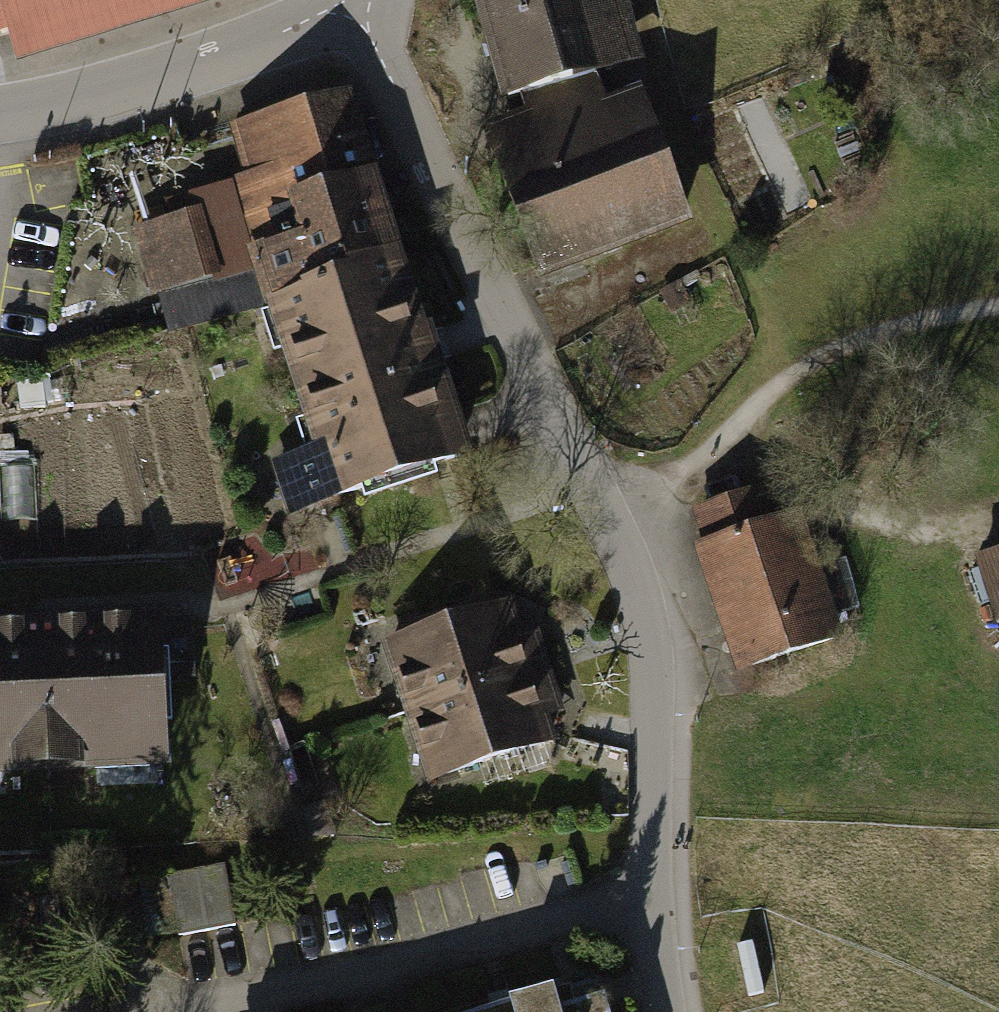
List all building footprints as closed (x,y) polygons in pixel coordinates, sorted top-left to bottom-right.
[(15,61),(210,0),(0,0),(0,13),(15,61)] [(522,94),(598,73),(635,60),(641,58),(625,0),(474,0),(500,98),(522,94)] [(598,73),(522,94),(525,109),(609,97),(598,73)] [(609,97),(525,109),(480,129),(544,282),(695,226),(640,88),(609,97)] [(233,180),(254,249),(299,235),(287,195),(363,172),(340,97),(296,110),(233,129),(247,176),(233,180)] [(152,167),(111,180),(127,230),(169,217),(152,167)] [(389,258),(363,172),(287,195),(299,235),(254,249),(258,263),(271,304),(288,299),(301,341),(285,346),(308,417),(322,413),(332,443),(275,462),(289,507),(454,454),(421,353),(389,258)] [(171,218),(137,229),(157,293),(158,293),(202,280),(222,273),(203,209),(171,218)] [(202,280),(158,293),(171,334),(271,304),(258,263),(222,273),(202,280)] [(682,282),(661,294),(672,313),(693,302),(682,282)] [(695,544),(692,546),(735,672),(835,638),(791,511),(766,520),(695,544)] [(977,564),(996,621),(998,620),(998,557),(977,564)] [(410,710),(525,672),(517,648),(502,604),(388,642),(410,710)] [(0,629),(0,763),(159,755),(155,675),(186,674),(183,620),(0,629)] [(546,737),(533,697),(525,672),(410,710),(431,774),(546,737)] [(219,863),(163,876),(177,936),(233,923),(219,863)] [(754,942),(738,945),(748,995),(763,992),(754,942)] [(487,1011),(604,1011),(603,1009),(600,996),(556,1009),(551,993),(487,1011)]
